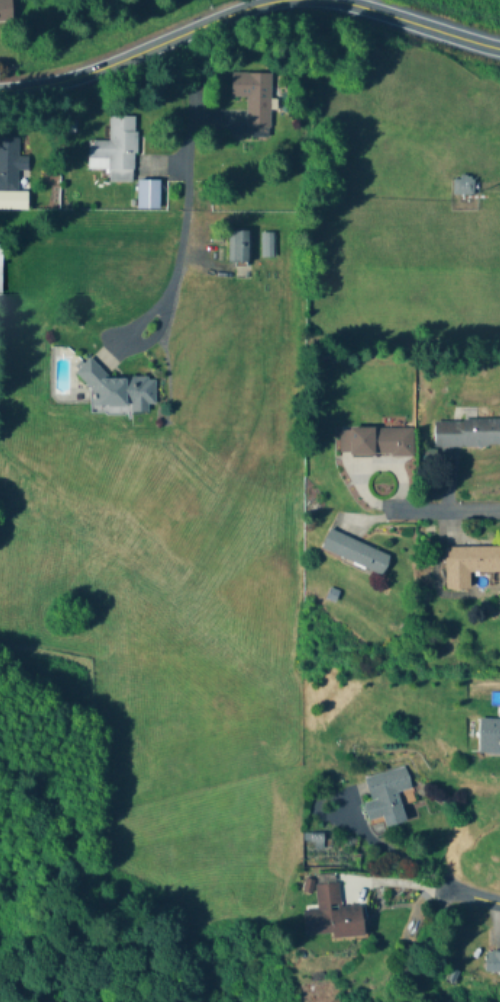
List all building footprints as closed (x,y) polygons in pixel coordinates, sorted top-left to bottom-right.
[(12,0),(0,0),(0,23),(13,22),(12,0)] [(246,98),(246,129),(271,129),(271,74),(231,74),(231,98),(246,98)] [(88,141),(87,171),(109,171),(108,183),(134,183),(135,117),(109,117),(109,142),(88,141)] [(18,137),(0,137),(0,192),(18,192),(18,172),(27,172),(28,157),(17,157),(18,137)] [(473,197),(473,178),(452,178),(451,196),(473,197)] [(159,210),(159,181),(137,181),(137,210),(159,210)] [(228,232),(228,263),(251,263),(251,232),(228,232)] [(274,258),(274,234),(261,234),(261,258),(274,258)] [(99,407),(130,407),(130,413),(149,413),(149,406),(155,406),(155,378),(110,378),(90,359),(78,371),(78,376),(99,397),(99,407)] [(434,421),(434,448),(499,448),(499,421),(434,421)] [(412,457),(412,429),(339,429),(339,457),(412,457)] [(382,577),(391,558),(330,530),(321,549),(382,577)] [(471,592),(471,574),(499,573),(499,547),(445,548),(446,592),(471,592)] [(478,720),(478,756),(499,756),(499,720),(478,720)] [(364,778),(370,802),(365,803),(370,824),(405,816),(399,792),(411,790),(406,768),(364,778)] [(307,909),(309,934),(335,932),(335,937),(367,935),(364,905),(342,906),(340,882),(317,884),(319,908),(307,909)] [(499,973),(499,952),(487,952),(487,973),(499,973)]
